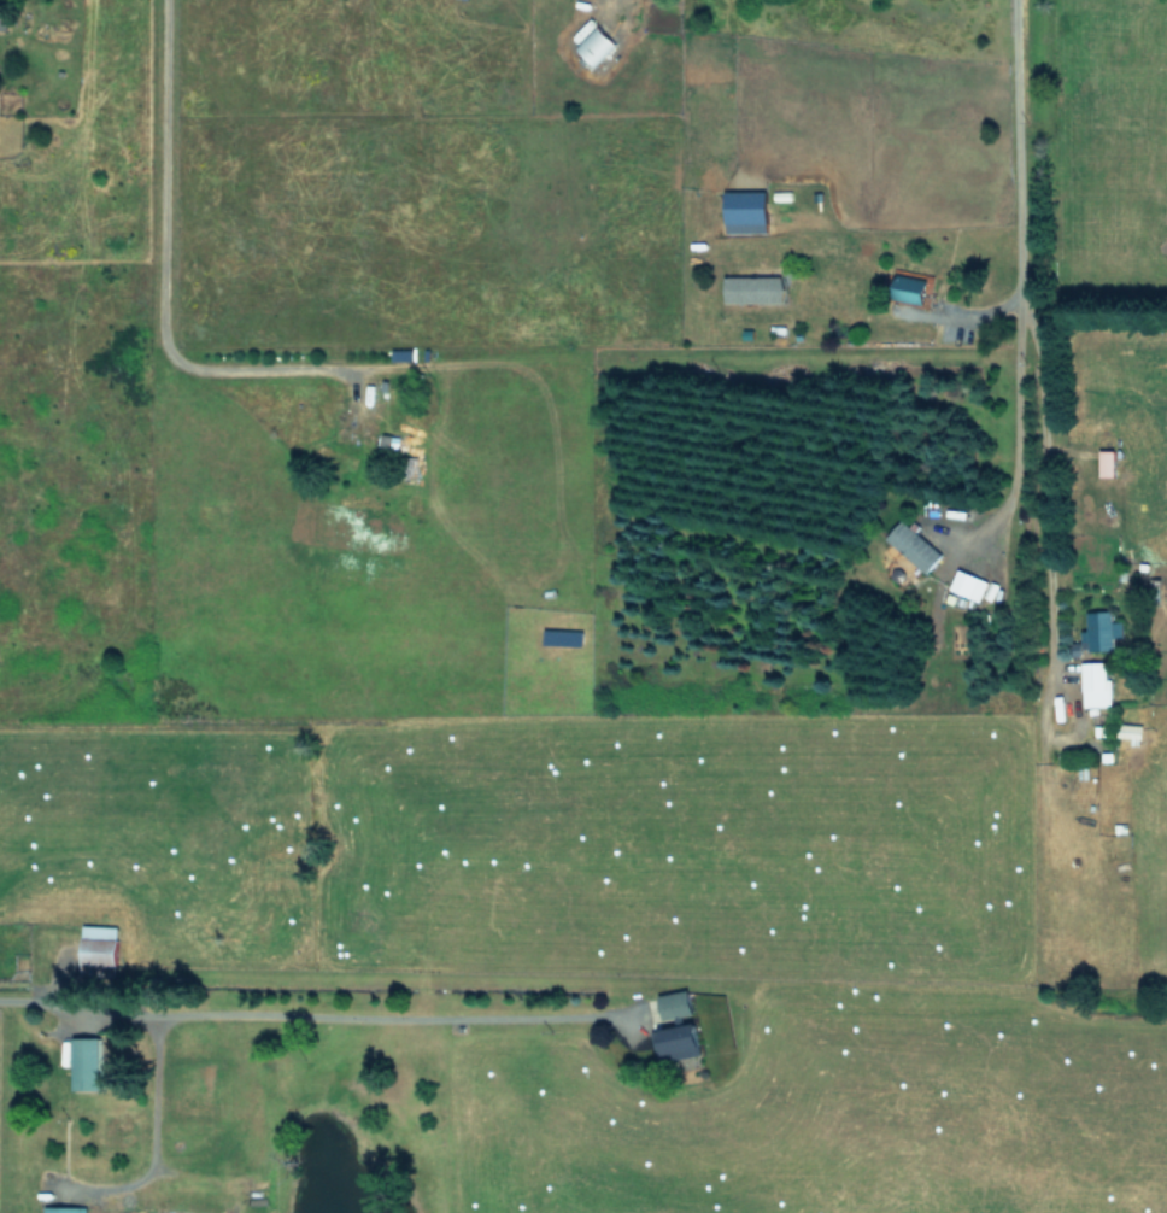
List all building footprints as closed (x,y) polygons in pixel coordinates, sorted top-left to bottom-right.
[(592,64),(613,42),(595,24),(574,47),(592,64)] [(764,189),(722,190),(723,223),(765,222),(764,189)] [(922,302),(925,277),(894,274),(891,298),(922,302)] [(782,275),(723,275),(723,301),(782,301),(782,275)] [(1113,476),(1114,449),(1098,449),(1097,475),(1113,476)] [(884,536),(924,572),(941,554),(901,518),(884,536)] [(979,601),(987,580),(957,568),(949,588),(979,601)] [(1122,620),(1111,620),(1110,609),(1086,610),(1086,629),(1080,629),(1081,650),(1112,649),(1112,637),(1122,636),(1122,620)] [(1108,661),(1081,661),(1082,706),(1108,705),(1108,661)] [(115,925),(80,924),(79,964),(114,965),(115,925)] [(657,993),(662,1018),(672,1016),(674,1025),(651,1029),(657,1061),(699,1053),(693,1017),(692,1017),(687,988),(657,993)] [(70,1088),(98,1088),(98,1036),(71,1036),(70,1088)] [(43,1205),(43,1212),(85,1212),(85,1205),(43,1205)]
